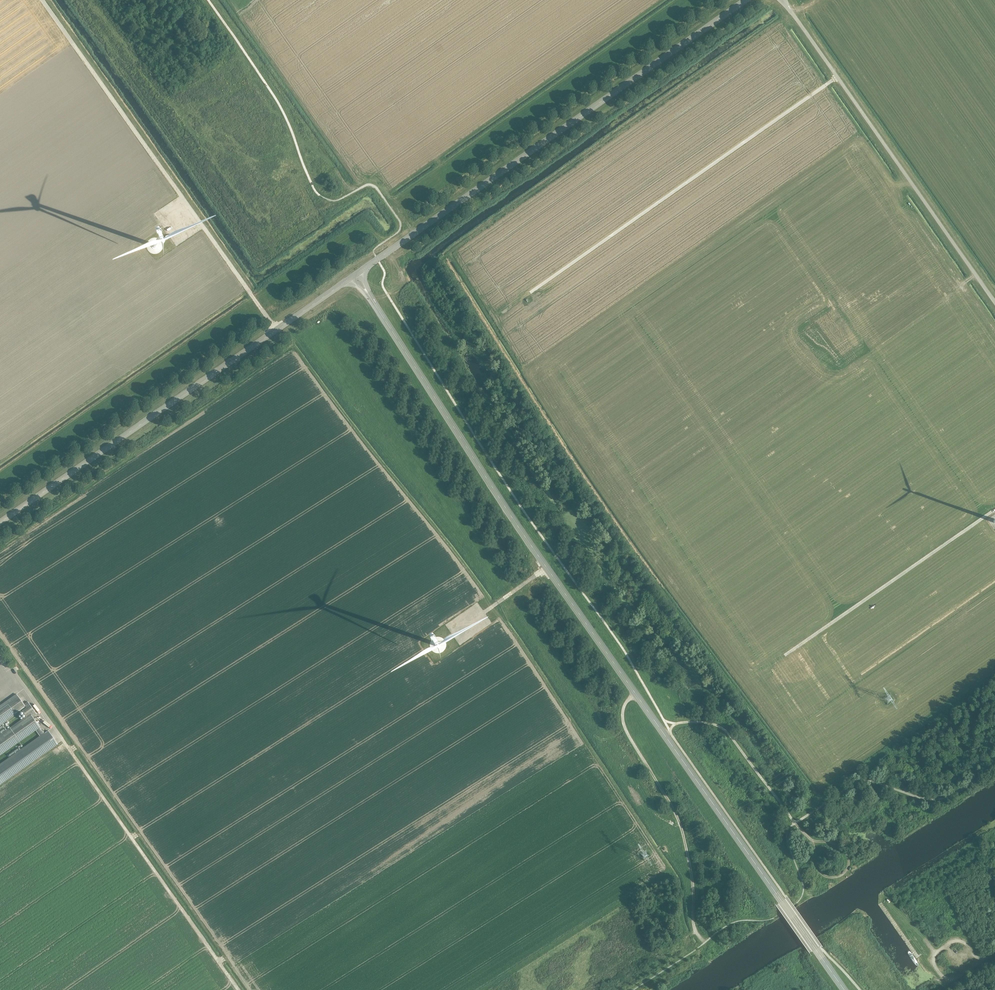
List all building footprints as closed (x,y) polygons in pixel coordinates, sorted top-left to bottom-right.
[(0,735),(0,755),(36,730),(39,727),(40,727),(32,717),(36,714),(28,702),(24,704),(16,694),(0,706),(0,726),(22,711),(26,717),(0,735)] [(0,765),(0,784),(57,744),(48,731),(44,734),(39,727),(36,730),(40,736),(0,765)]
